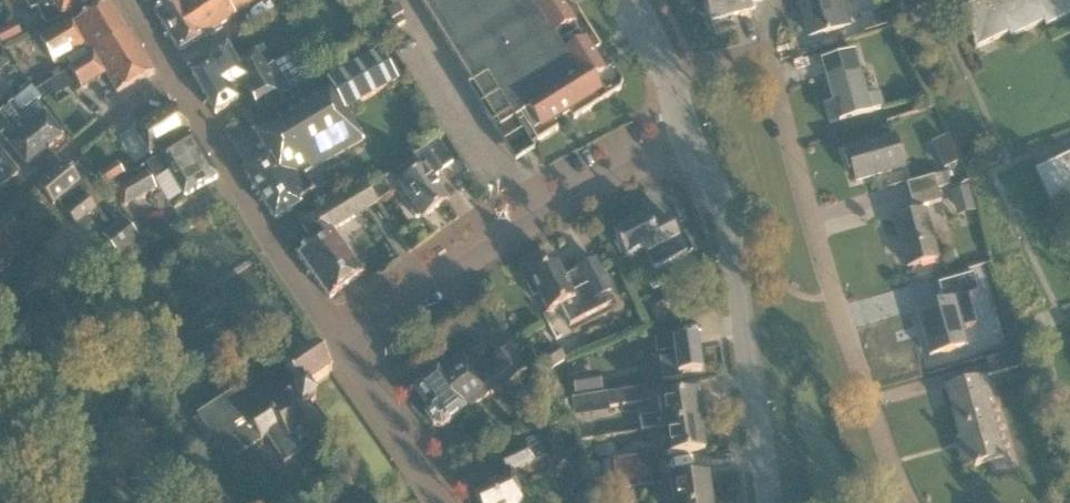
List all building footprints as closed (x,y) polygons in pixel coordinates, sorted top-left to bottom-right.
[(82,11),(101,0),(26,0),(32,12),(37,9),(47,26),(61,20),(82,11)] [(208,38),(220,30),(218,26),(257,0),(173,0),(152,14),(177,52),(201,36),(208,38)] [(498,128),(519,115),(515,109),(544,92),(571,74),(554,47),(536,19),(525,0),(418,0),(498,128)] [(561,3),(559,0),(525,0),(536,19),(561,3)] [(764,0),(704,0),(709,22),(751,11),(749,4),(764,0)] [(808,16),(804,17),(810,37),(842,28),(836,8),(840,7),(838,0),(804,0),(808,16)] [(994,0),(976,0),(956,10),(971,42),(969,44),(972,51),(1005,35),(1010,32),(994,0)] [(1033,0),(994,0),(1010,32),(1005,35),(1007,39),(1040,23),(1043,22),(1033,0)] [(1040,23),(1042,27),(1069,14),(1069,0),(1033,0),(1043,22),(1040,23)] [(554,47),(586,27),(574,6),(566,11),(561,3),(536,19),(554,47)] [(91,57),(128,35),(110,6),(76,26),(73,21),(37,42),(53,68),(86,48),(91,57)] [(401,16),(395,6),(384,13),(394,29),(403,24),(399,17),(401,16)] [(387,20),(379,25),(386,35),(394,30),(387,20)] [(1,47),(21,38),(15,24),(0,32),(0,45),(1,47)] [(572,75),(596,60),(591,52),(599,47),(586,27),(554,47),(571,74),(572,75)] [(130,34),(128,35),(91,57),(69,71),(81,91),(106,76),(118,95),(154,74),(130,34)] [(254,54),(236,64),(226,46),(209,56),(212,62),(191,74),(214,114),(235,101),(228,88),(243,80),(250,93),(248,95),(256,108),(300,82),(287,59),(264,72),(254,54)] [(243,172),(272,222),(297,207),(294,202),(310,192),(301,176),(360,140),(343,112),(398,80),(379,49),(248,127),(267,158),(243,172)] [(865,99),(852,53),(819,62),(832,105),(822,108),(827,125),(869,113),(865,99)] [(0,57),(0,70),(3,71),(10,66),(2,55),(0,57)] [(572,75),(592,107),(619,90),(621,82),(609,63),(601,67),(596,60),(572,75)] [(592,107),(572,75),(571,74),(544,92),(559,116),(567,111),(572,119),(592,107)] [(33,89),(0,116),(0,118),(12,132),(4,139),(27,168),(63,137),(36,107),(43,101),(33,89)] [(551,121),(559,116),(544,92),(515,109),(519,115),(522,120),(521,120),(535,142),(556,129),(551,121)] [(880,95),(865,99),(869,113),(884,108),(885,108),(881,94),(880,95)] [(134,131),(150,158),(190,135),(174,108),(134,131)] [(902,168),(894,138),(845,151),(854,182),(902,168)] [(176,185),(185,198),(217,180),(193,139),(147,166),(156,182),(166,176),(172,187),(176,185)] [(425,149),(412,158),(419,168),(397,185),(412,207),(410,211),(416,219),(420,219),(421,220),(447,201),(447,200),(446,200),(431,179),(441,172),(440,171),(451,163),(436,141),(425,149)] [(18,174),(0,153),(0,154),(0,190),(18,174)] [(957,166),(952,154),(938,160),(943,172),(957,166)] [(1069,161),(1066,156),(1033,172),(1047,202),(1045,204),(1048,211),(1069,200),(1069,164),(1069,161)] [(57,205),(78,228),(97,211),(85,196),(88,194),(65,168),(39,191),(54,208),(57,205)] [(119,177),(114,168),(98,178),(103,187),(119,177)] [(948,174),(932,179),(936,191),(936,192),(952,187),(948,174)] [(116,193),(125,209),(156,192),(147,175),(129,185),(123,177),(112,185),(117,192),(116,193)] [(909,198),(936,191),(932,179),(932,178),(906,185),(909,198)] [(326,300),(328,298),(362,275),(330,230),(375,204),(363,186),(300,226),(313,244),(295,255),(326,300)] [(968,189),(950,194),(955,211),(973,206),(968,189)] [(936,191),(909,198),(912,210),(939,203),(936,192),(936,191)] [(935,262),(922,213),(892,221),(905,270),(935,262)] [(650,227),(646,218),(612,235),(624,257),(641,248),(644,254),(645,254),(652,269),(684,253),(677,238),(677,237),(667,218),(650,227)] [(11,266),(9,264),(31,246),(10,219),(0,227),(0,275),(11,266)] [(102,237),(119,257),(140,240),(124,220),(102,237)] [(538,296),(547,314),(559,308),(569,328),(611,307),(605,295),(609,293),(592,260),(576,268),(578,271),(562,279),(555,264),(528,278),(531,283),(526,285),(533,299),(538,296)] [(984,308),(1001,305),(994,271),(978,274),(984,308)] [(942,303),(916,311),(929,358),(968,348),(963,330),(976,327),(968,298),(978,295),(973,276),(937,286),(942,303)] [(657,323),(674,314),(668,302),(651,310),(657,323)] [(655,354),(672,351),(674,358),(658,361),(661,383),(680,380),(679,374),(700,371),(695,339),(674,342),(673,336),(653,339),(655,354)] [(549,372),(566,362),(557,346),(540,357),(549,372)] [(304,452),(305,453),(329,438),(308,407),(315,403),(316,402),(307,389),(331,374),(324,363),(316,350),(284,370),(293,383),(299,394),(272,412),(268,406),(249,419),(233,395),(199,417),(229,462),(266,438),(284,465),(304,452)] [(426,410),(424,417),(434,430),(441,431),(465,413),(467,415),(491,397),(492,399),(525,374),(507,350),(491,362),(496,369),(479,382),(461,357),(438,375),(436,372),(414,389),(428,408),(426,410)] [(986,362),(991,378),(1021,370),(1016,353),(986,362)] [(586,376),(572,378),(575,397),(589,395),(603,393),(601,383),(587,385),(586,376)] [(989,401),(983,379),(944,389),(961,449),(956,450),(962,469),(1000,459),(985,402),(989,401)] [(646,403),(644,389),(605,394),(607,408),(646,403)] [(639,432),(699,423),(695,395),(657,400),(659,417),(637,420),(639,432)] [(699,423),(639,432),(639,433),(661,430),(665,458),(703,452),(699,423)] [(571,467),(557,434),(540,441),(555,474),(571,467)] [(539,441),(500,459),(506,474),(472,491),(477,502),(522,502),(516,489),(519,488),(512,472),(545,456),(539,441)] [(617,478),(656,472),(654,456),(610,462),(612,479),(617,478)] [(656,472),(617,478),(619,492),(658,486),(656,472)] [(706,479),(668,484),(671,502),(710,502),(706,479)]
